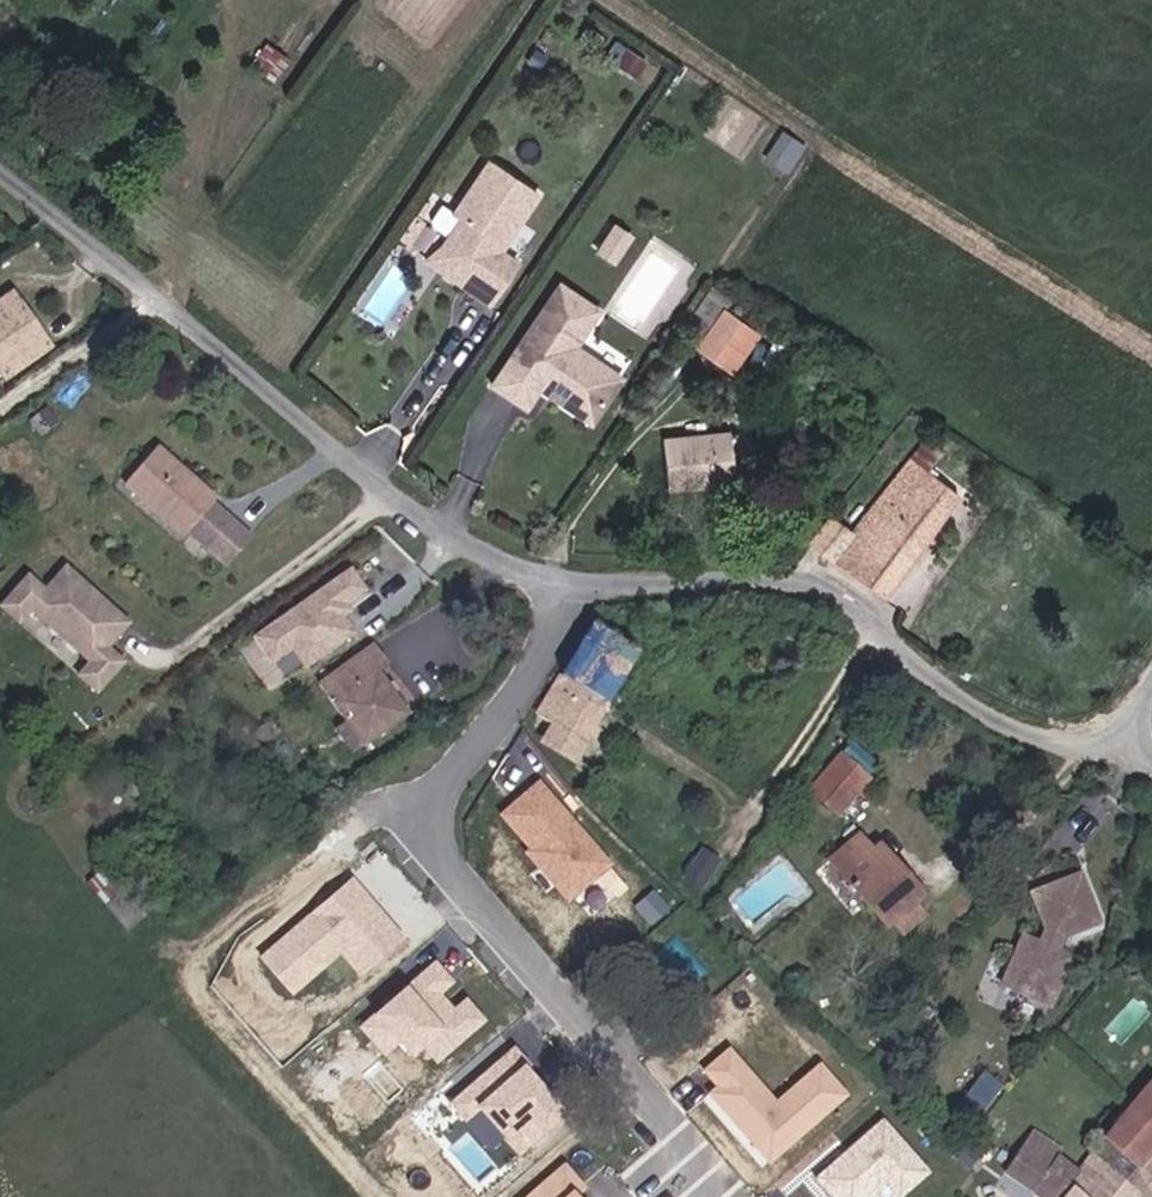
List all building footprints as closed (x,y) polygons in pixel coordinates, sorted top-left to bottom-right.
[(420,279),(468,308),(487,319),(513,277),(495,267),(531,209),(480,177),(447,230),(435,222),(425,238),(443,254),(439,260),(420,279)] [(633,236),(614,224),(596,254),(615,265),(633,236)] [(570,362),(596,322),(556,298),(493,399),(527,420),(539,400),(549,397),(558,412),(592,433),(620,388),(570,362)] [(15,300),(0,311),(0,375),(6,384),(51,352),(15,300)] [(710,301),(690,345),(729,365),(750,321),(710,301)] [(731,429),(666,439),(673,488),(739,477),(731,429)] [(194,464),(164,441),(158,449),(189,471),(194,464)] [(136,480),(199,526),(202,522),(224,491),(227,488),(194,464),(189,471),(158,449),(136,480)] [(900,595),(972,497),(915,456),(862,534),(845,558),(900,595)] [(244,505),(224,491),(202,522),(222,536),(244,505)] [(238,548),(260,517),(244,505),(222,536),(238,548)] [(845,558),(862,534),(834,516),(818,540),(845,558)] [(350,573),(253,638),(271,665),(291,651),(301,666),(361,626),(351,611),(368,600),(350,573)] [(134,631),(72,575),(51,599),(36,616),(37,617),(97,670),(85,683),(103,699),(130,670),(113,655),(134,631)] [(36,616),(51,599),(34,585),(8,614),(26,630),(37,617),(36,616)] [(565,678),(607,706),(642,654),(600,626),(565,678)] [(374,641),(318,683),(364,743),(407,711),(374,668),(387,658),(374,641)] [(565,678),(540,716),(555,726),(545,742),(575,761),(607,706),(565,678)] [(805,792),(830,815),(871,771),(843,750),(805,792)] [(610,867),(541,787),(506,818),(535,851),(531,855),(571,901),(610,867)] [(823,864),(881,933),(889,926),(912,907),(920,900),(901,878),(893,885),(869,856),(853,838),(823,864)] [(893,885),(901,878),(878,848),(869,856),(893,885)] [(704,851),(687,880),(708,891),(724,862),(704,851)] [(1100,917),(1079,869),(1030,891),(1046,926),(1041,941),(1023,934),(1004,982),(1053,1002),(1072,954),(1058,948),(1064,933),(1100,917)] [(378,910),(354,883),(264,961),(295,996),(343,954),(363,977),(405,941),(385,918),(380,922),(373,914),(378,910)] [(912,907),(889,926),(900,937),(922,919),(912,907)] [(439,1064),(486,1023),(469,1003),(455,1015),(439,997),(453,985),(437,967),(363,1031),(386,1057),(400,1045),(412,1059),(425,1048),(439,1064)] [(532,1147),(566,1117),(526,1071),(531,1067),(517,1051),(454,1106),(468,1122),(481,1110),(508,1141),(519,1132),(532,1147)] [(780,1107),(733,1054),(709,1075),(722,1090),(714,1098),(773,1166),(835,1111),(848,1101),(822,1071),(809,1082),(780,1107)] [(985,1110),(1001,1082),(979,1070),(963,1098),(985,1110)] [(1097,1150),(1141,1192),(1146,1196),(1151,1196),(1151,1084),(1097,1150)] [(886,1123),(820,1181),(835,1196),(874,1196),(889,1183),(901,1196),(904,1196),(930,1174),(886,1123)] [(1072,1179),(1078,1166),(1062,1155),(1066,1148),(1038,1129),(1011,1170),(1039,1190),(1033,1196),(1059,1196),(1072,1179)] [(532,1147),(519,1132),(508,1141),(521,1156),(532,1147)] [(1081,1168),(1073,1180),(1091,1196),(1137,1196),(1141,1192),(1097,1150),(1081,1168)] [(568,1169),(536,1196),(578,1196),(586,1190),(568,1169)] [(1072,1179),(1059,1196),(1091,1196),(1073,1180),(1072,1179)]
